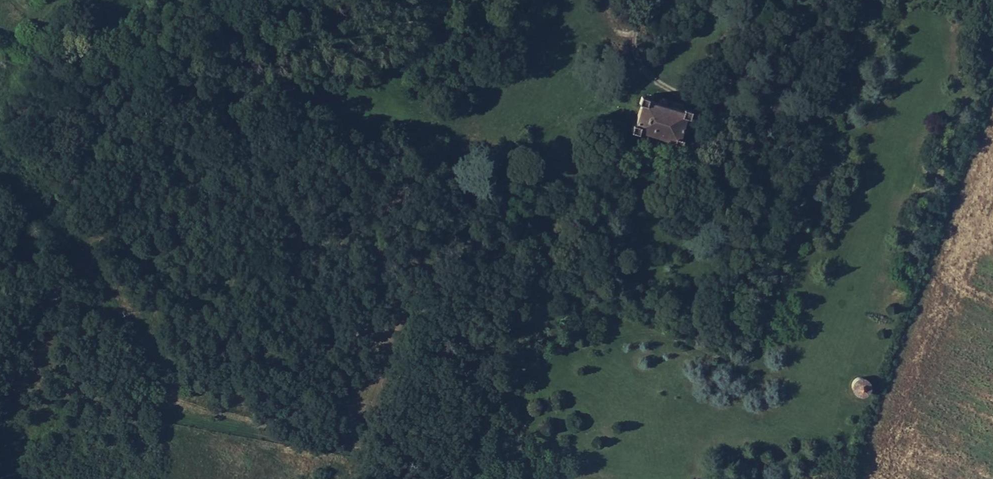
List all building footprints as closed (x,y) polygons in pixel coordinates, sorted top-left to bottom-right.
[(644,96),(640,94),(638,99),(640,100),(632,123),(631,122),(629,127),(634,129),(635,127),(672,139),(672,141),(676,142),(677,138),(676,137),(683,113),(685,114),(687,109),(682,108),(681,110),(644,98),(644,96)] [(867,391),(869,374),(854,372),(852,389),(867,391)]
